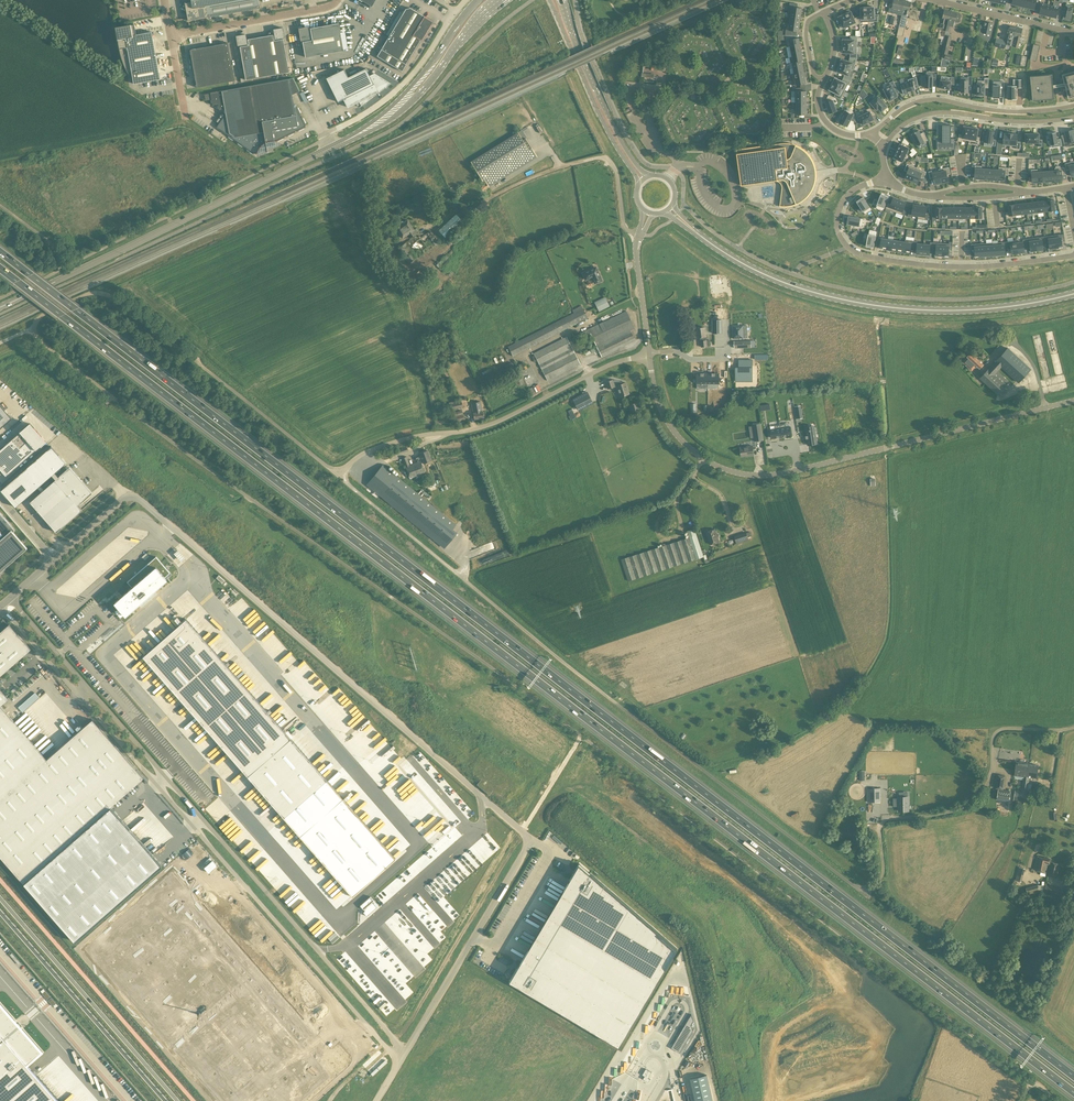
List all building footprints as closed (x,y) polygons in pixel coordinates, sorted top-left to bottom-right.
[(191,2),(185,3),(188,21),(260,8),(258,0),(191,0),(191,2)] [(892,9),(890,8),(889,12),(902,15),(902,14),(903,10),(905,1),(902,0),(894,0),(892,9)] [(911,10),(910,10),(911,2),(905,1),(903,10),(902,14),(904,15),(908,15),(908,16),(910,16),(909,18),(914,19),(913,20),(918,21),(920,11),(911,9),(911,10)] [(1039,14),(1045,15),(1047,5),(1041,3),(1039,14)] [(1063,20),(1071,21),(1073,7),(1073,5),(1069,4),(1067,13),(1064,13),(1063,20)] [(1053,6),(1047,5),(1045,15),(1051,17),(1053,6)] [(861,16),(857,17),(860,24),(862,23),(862,22),(868,22),(867,6),(862,6),(862,7),(860,7),(861,16)] [(867,6),(868,22),(878,21),(879,14),(875,14),(875,6),(872,7),(872,6),(867,6)] [(1053,6),(1051,17),(1056,18),(1059,7),(1053,6)] [(421,40),(433,21),(410,8),(405,9),(377,56),(402,71),(406,64),(420,40),(421,40)] [(945,24),(946,20),(948,20),(950,11),(944,10),(942,19),(940,28),(944,28),(945,24)] [(844,13),(849,26),(850,28),(860,24),(857,17),(854,18),(851,11),(849,12),(849,11),(844,13)] [(960,14),(957,13),(950,11),(948,20),(946,31),(949,32),(950,26),(954,27),(955,21),(958,22),(959,21),(961,16),(960,14)] [(843,28),(849,26),(844,13),(840,15),(840,16),(838,17),(841,24),(838,25),(840,29),(843,28)] [(902,15),(900,21),(897,35),(903,36),(908,16),(902,14),(902,15)] [(891,16),(889,24),(896,26),(898,18),(891,16)] [(981,37),(982,33),(990,35),(993,24),(984,22),(984,25),(980,24),(977,36),(981,37)] [(305,57),(343,50),(339,23),(300,30),(305,57)] [(793,31),(799,32),(799,26),(789,24),(787,23),(785,35),(792,35),(793,31)] [(126,69),(128,73),(132,73),(133,84),(160,79),(151,32),(135,35),(134,25),(116,28),(120,49),(121,56),(123,61),(124,65),(126,69)] [(1010,26),(1007,34),(1006,40),(996,38),(994,46),(1004,49),(1005,44),(1011,46),(1014,36),(1015,36),(1017,27),(1010,26)] [(1017,27),(1015,36),(1016,37),(1016,39),(1020,40),(1019,42),(1023,43),(1024,38),(1020,38),(1023,29),(1017,27)] [(273,35),(260,37),(267,76),(289,72),(283,39),(282,39),(282,37),(285,37),(284,37),(283,28),(274,29),(274,30),(275,35),(273,36),(273,35)] [(246,80),(267,76),(260,37),(248,39),(248,40),(246,40),(245,35),(245,34),(236,36),(238,45),(240,45),(241,46),(240,47),(246,80)] [(942,52),(948,53),(952,37),(946,35),(942,52)] [(841,46),(857,46),(857,36),(850,36),(850,39),(842,39),(842,41),(841,46)] [(790,46),(800,44),(799,38),(793,39),(786,40),(788,46),(790,46)] [(235,81),(228,43),(190,50),(197,88),(235,81)] [(1030,60),(1036,61),(1040,46),(1033,44),(1030,60)] [(850,57),(857,58),(857,46),(841,46),(841,51),(842,51),(842,53),(850,54),(850,57)] [(794,63),(802,61),(803,61),(802,55),(792,57),(790,57),(791,63),(792,63),(794,62),(794,63)] [(1015,64),(1025,66),(1027,57),(1017,55),(1015,64)] [(838,65),(851,69),(853,70),(857,58),(850,57),(849,61),(841,58),(840,61),(840,60),(838,65)] [(851,69),(838,65),(837,70),(837,72),(844,75),(843,78),(851,81),(853,73),(850,72),(851,69)] [(344,69),(326,78),(336,98),(338,102),(343,100),(345,103),(348,107),(357,102),(359,107),(364,105),(364,104),(387,86),(388,87),(390,84),(374,74),(370,76),(366,68),(348,77),(344,69)] [(804,72),(794,74),(792,74),(793,80),(805,78),(804,72)] [(1066,90),(1067,95),(1068,95),(1068,96),(1073,95),(1073,97),(1073,72),(1067,73),(1067,74),(1067,75),(1063,77),(1063,78),(1064,84),(1065,83),(1068,82),(1069,84),(1065,85),(1066,88),(1069,87),(1070,89),(1066,90)] [(925,76),(923,76),(923,80),(925,80),(924,87),(926,87),(926,88),(930,89),(930,87),(932,87),(932,82),(935,82),(936,74),(932,73),(932,76),(925,76)] [(1052,74),(1030,76),(1030,82),(1031,84),(1032,101),(1042,100),(1048,99),(1054,98),(1053,89),(1053,90),(1049,90),(1049,83),(1052,83),(1053,83),(1052,74)] [(968,85),(972,85),(972,76),(968,76),(968,78),(961,78),(961,83),(960,83),(960,87),(961,87),(961,92),(968,92),(968,85)] [(849,85),(851,81),(843,78),(842,81),(835,77),(834,79),(833,79),(831,83),(845,90),(848,85),(849,85)] [(918,86),(916,77),(908,80),(908,81),(904,82),(905,84),(901,85),(902,89),(901,89),(902,94),(903,93),(904,94),(909,93),(908,92),(915,89),(915,87),(918,86)] [(944,88),(950,89),(951,84),(954,85),(954,77),(951,77),(951,80),(945,79),(945,81),(941,80),(939,88),(940,88),(943,89),(944,88)] [(217,128),(255,155),(267,149),(267,147),(275,145),(274,142),(307,126),(297,106),(294,107),(292,95),(300,91),(293,78),(210,93),(212,105),(218,104),(219,110),(224,109),(225,114),(218,124),(219,125),(217,128)] [(805,78),(793,80),(794,86),(806,83),(805,78)] [(983,95),(984,95),(984,86),(988,86),(988,78),(984,78),(984,81),(977,81),(977,85),(976,85),(976,90),(977,90),(977,95),(978,95),(978,96),(983,96),(983,95)] [(1008,86),(1008,99),(1016,99),(1016,88),(1021,88),(1021,79),(1013,79),(1013,86),(1008,86)] [(891,85),(884,89),(886,93),(885,94),(887,98),(888,98),(890,101),(895,99),(894,97),(897,96),(895,92),(898,90),(893,81),(890,83),(891,85)] [(993,85),(993,98),(1000,98),(1000,97),(1000,96),(1003,96),(1003,82),(999,82),(999,85),(993,85)] [(834,96),(840,99),(845,90),(831,83),(829,88),(828,90),(835,93),(834,96)] [(796,97),(806,97),(806,91),(801,91),(801,88),(792,88),(793,91),(796,91),(796,97)] [(828,102),(826,103),(830,113),(837,111),(832,99),(834,98),(828,95),(827,98),(828,102)] [(870,103),(877,110),(878,108),(881,112),(887,106),(884,103),(885,102),(882,99),(881,100),(878,96),(870,103)] [(862,115),(861,114),(857,116),(859,121),(860,120),(862,125),(874,120),(872,117),(876,115),(870,108),(866,109),(867,113),(862,115)] [(841,118),(839,122),(847,126),(853,115),(845,111),(843,114),(842,114),(840,118),(841,118)] [(937,140),(937,147),(943,147),(943,145),(950,145),(950,150),(955,150),(955,138),(951,138),(951,132),(955,132),(955,126),(951,126),(951,125),(948,125),(945,125),(937,125),(937,135),(942,135),(942,140),(937,140)] [(959,133),(958,141),(962,142),(962,140),(969,141),(971,128),(970,127),(970,126),(965,126),(965,127),(964,126),(962,134),(959,133)] [(971,128),(969,141),(975,142),(975,144),(979,145),(980,137),(977,136),(978,129),(977,129),(977,128),(972,127),(972,128),(971,128)] [(1065,132),(1066,138),(1063,139),(1065,147),(1068,146),(1068,147),(1073,146),(1072,141),(1073,141),(1073,129),(1065,132)] [(928,140),(924,132),(920,134),(918,130),(916,131),(914,132),(914,133),(912,134),(912,135),(911,136),(914,141),(915,141),(918,145),(928,140)] [(986,131),(984,142),(992,143),(992,146),(995,146),(996,139),(993,139),(994,132),(992,131),(988,130),(987,131),(986,131)] [(485,180),(488,185),(536,156),(525,138),(522,140),(517,132),(513,135),(471,161),(483,181),(485,180)] [(1056,132),(1049,133),(1051,145),(1057,144),(1058,146),(1061,146),(1060,139),(1057,139),(1056,132)] [(1011,133),(1010,146),(1016,146),(1016,149),(1020,149),(1021,142),(1017,141),(1017,134),(1014,134),(1014,133),(1011,133)] [(1039,134),(1026,134),(1026,143),(1038,143),(1039,147),(1042,147),(1042,139),(1039,139),(1039,134)] [(782,184),(782,186),(780,206),(785,206),(790,206),(796,204),(800,202),(805,199),(808,195),(812,191),(814,186),(815,181),(816,175),(815,170),(814,165),(812,160),(809,155),(805,151),(801,148),(796,146),(791,144),(786,143),(781,143),(736,149),(740,173),(741,185),(782,180),(782,184)] [(900,144),(893,158),(902,162),(909,148),(900,144)] [(1065,163),(1066,170),(1070,170),(1071,176),(1073,176),(1073,161),(1065,163)] [(911,180),(917,168),(907,164),(904,170),(907,171),(905,178),(906,178),(906,179),(910,181),(910,180),(911,180)] [(972,165),(971,173),(975,173),(974,178),(980,178),(981,169),(981,166),(975,166),(972,165)] [(939,169),(939,171),(941,183),(948,181),(947,175),(950,174),(949,167),(939,169)] [(999,170),(998,180),(1004,180),(1005,175),(1008,175),(1009,168),(999,167),(999,170)] [(1055,168),(1055,171),(1056,181),(1062,180),(1062,175),(1066,174),(1064,167),(1055,168)] [(917,168),(911,180),(912,181),(912,182),(916,183),(918,183),(920,177),(923,178),(926,172),(917,168)] [(941,183),(939,171),(932,172),(932,171),(928,172),(930,179),(933,178),(935,184),(936,184),(936,185),(941,184),(941,183)] [(881,194),(876,208),(883,211),(888,198),(886,197),(886,196),(881,194)] [(891,203),(888,202),(885,208),(895,212),(900,200),(893,197),(891,203)] [(861,199),(857,201),(865,214),(872,210),(864,198),(862,199),(861,199)] [(900,200),(895,212),(905,216),(907,209),(904,208),(906,202),(900,200)] [(918,216),(920,206),(913,204),(912,210),(909,210),(908,216),(911,217),(912,214),(918,216)] [(1015,215),(1014,204),(1008,205),(1009,211),(1005,211),(1006,218),(1016,217),(1016,215),(1015,215)] [(918,216),(918,218),(928,220),(929,213),(926,213),(927,207),(920,206),(918,216)] [(936,218),(942,218),(942,208),(936,208),(936,214),(932,214),(932,220),(936,220),(936,218)] [(460,212),(456,215),(456,214),(438,230),(448,240),(465,225),(461,221),(465,218),(460,212)] [(848,219),(847,224),(862,226),(864,219),(850,217),(849,219),(848,219)] [(398,248),(408,263),(438,243),(430,231),(418,239),(415,234),(418,232),(416,228),(414,229),(407,219),(399,224),(395,226),(402,238),(408,234),(411,237),(412,239),(405,243),(398,248)] [(870,231),(867,246),(872,247),(872,246),(874,246),(877,232),(870,231)] [(1054,235),(1056,248),(1062,247),(1062,241),(1065,241),(1064,234),(1054,235)] [(1049,249),(1056,248),(1054,235),(1045,236),(1046,243),(1049,243),(1049,249)] [(1035,238),(1037,250),(1043,249),(1043,244),(1046,243),(1045,236),(1035,238)] [(1035,238),(1026,239),(1027,246),(1030,246),(1030,251),(1037,250),(1035,238)] [(905,242),(904,252),(910,253),(911,247),(914,248),(914,241),(912,240),(906,240),(905,239),(905,242)] [(1023,242),(1017,243),(1018,253),(1024,252),(1024,246),(1027,246),(1026,239),(1023,239),(1023,242)] [(1011,254),(1018,253),(1017,243),(1017,240),(1007,241),(1008,248),(1011,248),(1011,254)] [(923,254),(924,244),(917,244),(917,241),(914,241),(914,248),(917,248),(916,254),(923,254)] [(998,242),(998,245),(999,255),(1005,255),(1005,249),(1008,248),(1007,241),(998,242)] [(933,249),(933,242),(930,242),(930,245),(924,244),(923,254),(929,255),(930,249),(933,249)] [(942,256),(943,243),(933,242),(933,249),(936,249),(935,255),(942,256)] [(949,244),(943,243),(942,256),(948,256),(949,250),(952,251),(953,242),(949,242),(949,244)] [(436,265),(441,270),(444,267),(443,266),(450,258),(446,255),(436,265)] [(595,268),(582,273),(585,279),(592,276),(595,283),(601,280),(595,268)] [(722,278),(707,280),(710,299),(724,297),(722,278)] [(607,301),(597,307),(599,311),(609,306),(607,301)] [(573,313),(508,346),(512,356),(587,318),(585,313),(581,305),(572,310),(573,313)] [(588,329),(582,332),(585,339),(591,336),(597,347),(601,357),(635,341),(630,330),(634,328),(626,311),(600,323),(588,329)] [(722,320),(712,320),(713,333),(722,333),(722,320)] [(733,331),(733,338),(743,338),(743,326),(734,326),(734,331),(733,331)] [(698,338),(700,337),(701,347),(711,346),(710,340),(707,340),(706,331),(705,327),(697,328),(698,338)] [(566,337),(533,353),(547,380),(580,364),(566,337)] [(995,362),(979,378),(998,395),(1007,386),(994,374),(1001,367),(1019,383),(1031,369),(1008,347),(995,361),(995,362)] [(980,368),(983,365),(970,353),(967,356),(967,357),(962,362),(972,370),(976,365),(980,368)] [(736,370),(736,381),(752,381),(752,360),(746,360),(746,367),(738,367),(738,370),(736,370)] [(719,373),(708,374),(708,383),(719,383),(719,373)] [(708,374),(697,374),(697,385),(708,385),(708,383),(708,374)] [(612,380),(605,382),(608,389),(616,386),(619,397),(629,394),(625,383),(621,384),(621,383),(614,381),(613,381),(612,380)] [(587,393),(573,400),(578,410),(592,402),(587,393)] [(628,399),(629,404),(628,404),(630,414),(640,411),(638,402),(637,402),(636,397),(628,399)] [(447,409),(447,411),(453,409),(463,407),(461,402),(446,405),(446,406),(444,407),(444,409),(447,409)] [(479,403),(471,404),(474,419),(484,417),(483,411),(481,411),(479,403)] [(7,422),(12,418),(0,405),(0,429),(7,422)] [(462,410),(454,413),(457,422),(465,420),(462,410)] [(6,476),(46,441),(37,432),(38,432),(37,432),(34,428),(34,427),(33,428),(30,423),(21,431),(20,432),(20,431),(19,432),(20,432),(0,449),(0,470),(6,476)] [(755,424),(753,425),(755,441),(763,440),(761,424),(758,424),(755,424)] [(785,424),(780,425),(781,437),(792,435),(790,425),(785,426),(785,424)] [(775,428),(769,428),(771,439),(781,437),(780,425),(775,426),(775,428)] [(807,436),(806,436),(806,439),(807,439),(808,445),(817,443),(815,429),(811,430),(811,429),(809,429),(809,430),(806,431),(807,436)] [(412,445),(394,452),(395,456),(413,449),(412,445)] [(51,446),(0,490),(7,498),(15,507),(38,488),(41,492),(45,489),(41,485),(52,475),(55,479),(59,476),(55,472),(66,463),(51,446)] [(754,455),(752,446),(740,448),(741,456),(747,455),(747,456),(754,455)] [(402,458),(409,478),(418,475),(418,478),(423,476),(422,474),(425,473),(421,463),(423,462),(423,463),(430,460),(427,451),(420,453),(420,456),(416,457),(418,462),(409,465),(407,456),(402,458)] [(78,505),(77,505),(92,492),(69,467),(59,476),(55,479),(45,489),(41,492),(30,502),(56,532),(82,510),(78,505)] [(382,471),(370,486),(445,547),(457,532),(453,529),(455,525),(387,469),(384,472),(382,471)] [(1,576),(5,569),(4,568),(3,567),(25,548),(11,533),(13,532),(15,530),(0,513),(0,575),(1,576)] [(628,581),(703,557),(695,529),(687,531),(689,537),(621,559),(628,581)] [(719,541),(715,529),(706,532),(710,544),(719,541)] [(734,536),(737,544),(749,540),(748,537),(751,536),(750,532),(747,533),(746,532),(734,536)] [(177,550),(176,551),(183,560),(184,559),(177,550)] [(161,585),(167,579),(165,577),(165,576),(170,572),(167,569),(166,567),(156,556),(127,582),(132,587),(122,595),(122,596),(119,592),(116,595),(117,596),(119,598),(114,603),(118,607),(125,615),(125,616),(131,611),(133,609),(138,604),(154,591),(159,586),(161,585)] [(179,625),(142,657),(352,896),(395,858),(186,619),(182,623),(177,617),(174,619),(179,625)] [(30,649),(19,636),(9,624),(0,631),(0,676),(30,649)] [(8,698),(0,689),(0,706),(8,698)] [(19,704),(8,713),(14,719),(24,710),(19,704)] [(74,942),(162,865),(153,855),(118,815),(114,811),(110,807),(143,778),(142,777),(92,719),(47,759),(0,706),(0,856),(74,942)] [(375,748),(386,740),(382,734),(381,732),(379,731),(369,720),(368,723),(363,725),(361,732),(363,734),(364,732),(366,735),(366,737),(365,738),(362,739),(362,741),(358,744),(354,743),(354,745),(351,744),(350,747),(352,750),(355,751),(355,752),(358,753),(360,752),(363,753),(371,747),(375,748)] [(1014,775),(1023,776),(1021,791),(1015,790),(1014,801),(1023,802),(1024,798),(1026,798),(1027,792),(1029,777),(1036,778),(1038,765),(1029,764),(1029,763),(1016,762),(1014,775)] [(994,788),(1003,789),(1005,776),(996,775),(994,788)] [(1052,789),(1042,787),(1041,794),(1051,796),(1052,789)] [(881,801),(881,788),(868,789),(868,801),(881,801)] [(1010,802),(1011,791),(998,790),(997,800),(1010,802)] [(898,800),(893,800),(893,806),(897,806),(898,806),(898,811),(908,811),(907,796),(907,797),(899,797),(898,797),(898,798),(898,800)] [(554,834),(551,839),(560,846),(563,842),(554,834)] [(1051,859),(1038,857),(1035,870),(1036,870),(1036,871),(1044,873),(1045,872),(1047,873),(1048,868),(1049,868),(1051,859)] [(1051,862),(1048,873),(1057,875),(1060,864),(1051,862)] [(520,964),(510,981),(619,1046),(676,951),(677,949),(579,865),(572,877),(546,921),(520,964)] [(1019,867),(1015,880),(1022,882),(1025,869),(1019,867)] [(81,949),(214,1100),(306,1100),(334,1077),(333,1076),(347,1063),(348,1062),(349,1061),(349,1059),(349,1058),(349,1057),(348,1056),(338,1045),(331,1051),(330,1050),(172,869),(81,949)] [(1026,888),(1028,894),(1040,891),(1038,884),(1026,888)] [(1058,895),(1060,889),(1046,886),(1044,892),(1058,895)] [(376,907),(372,902),(374,900),(370,896),(360,905),(361,906),(364,910),(363,912),(366,916),(376,907)] [(25,1063),(27,1062),(41,1050),(19,1025),(0,1003),(0,1100),(58,1100),(25,1063)] [(694,1020),(691,1014),(671,1048),(680,1053),(694,1030),(691,1024),(694,1020)] [(384,1056),(378,1062),(382,1067),(388,1060),(384,1056)] [(650,1080),(653,1075),(651,1074),(653,1070),(649,1068),(644,1076),(650,1080)] [(690,1079),(695,1100),(713,1100),(707,1075),(690,1079)]
